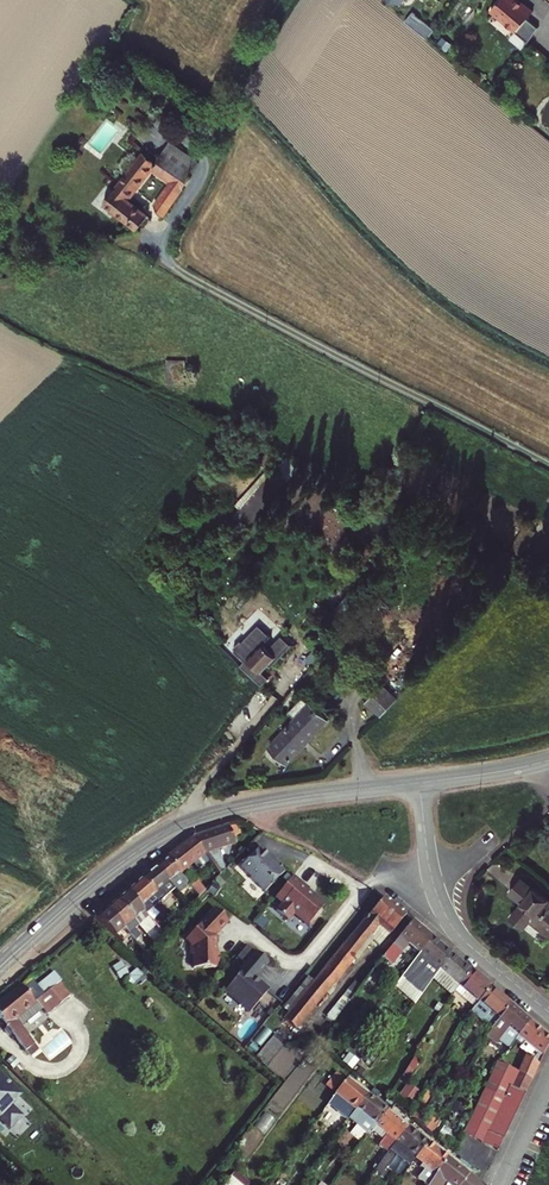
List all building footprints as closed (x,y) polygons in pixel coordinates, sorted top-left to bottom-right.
[(383,4),(397,9),(400,2),(407,7),(411,0),(385,0),(383,4)] [(528,42),(538,28),(526,18),(532,10),(523,3),(522,4),(516,0),(499,0),(490,11),(528,42)] [(422,23),(408,12),(404,16),(418,27),(422,23)] [(144,153),(104,203),(122,217),(138,229),(149,217),(128,200),(153,168),(171,180),(154,206),(162,217),(198,162),(169,142),(156,162),(144,153)] [(186,360),(166,359),(165,384),(185,385),(186,360)] [(239,651),(240,652),(234,658),(265,690),(272,682),(261,672),(288,643),(268,623),(266,625),(259,618),(250,628),(252,631),(240,643),(243,647),(239,651)] [(397,698),(383,685),(367,703),(380,716),(397,698)] [(303,696),(297,690),(282,706),(289,712),(303,696)] [(289,712),(296,718),(269,746),(288,764),(328,719),(303,696),(289,712)] [(228,827),(191,839),(202,855),(220,875),(224,870),(217,850),(234,845),(228,827)] [(202,855),(191,839),(167,860),(179,874),(202,855)] [(260,847),(259,849),(270,859),(271,858),(260,847)] [(259,849),(241,867),(265,892),(286,871),(276,861),(274,863),(270,859),(259,849)] [(179,874),(167,860),(156,869),(175,890),(178,893),(188,884),(179,874)] [(175,890),(156,869),(143,880),(162,901),(175,890)] [(275,898),(282,904),(284,902),(279,897),(285,890),(290,894),(300,882),(293,876),(275,898)] [(529,922),(548,938),(548,898),(522,876),(509,892),(522,902),(510,917),(524,928),(529,922)] [(206,889),(195,879),(189,885),(200,896),(206,889)] [(162,901),(143,880),(127,893),(146,914),(162,901)] [(309,889),(300,882),(290,894),(285,890),(279,897),(284,902),(282,904),(276,911),(288,920),(293,914),(295,914),(310,927),(320,915),(319,910),(320,910),(325,904),(315,896),(312,896),(307,891),(308,890),(309,889)] [(146,914),(127,893),(117,901),(138,925),(146,935),(156,926),(146,914)] [(312,981),(286,1012),(281,1018),(294,1029),(374,932),(383,940),(391,931),(392,932),(405,916),(382,897),(312,981)] [(140,936),(135,929),(138,925),(117,901),(107,910),(135,942),(140,947),(143,944),(138,938),(140,936)] [(135,942),(107,910),(95,920),(128,948),(135,942)] [(228,922),(215,910),(193,931),(191,930),(185,937),(186,938),(185,940),(190,944),(189,953),(192,955),(192,969),(215,969),(215,965),(218,965),(218,954),(216,951),(215,951),(213,951),(213,947),(215,945),(215,938),(213,936),(216,933),(216,934),(228,922)] [(413,949),(419,954),(432,938),(418,926),(411,921),(360,987),(333,1021),(318,1041),(327,1048),(358,1008),(356,1006),(384,971),(383,970),(388,963),(396,970),(413,949)] [(432,938),(419,954),(401,978),(422,993),(438,970),(451,954),(432,938)] [(242,972),(225,992),(251,1010),(268,992),(252,979),(254,977),(256,978),(267,964),(253,953),(240,970),(242,972)] [(451,954),(438,970),(458,987),(471,971),(451,954)] [(138,967),(127,979),(141,993),(152,981),(138,967)] [(471,971),(458,987),(464,992),(460,997),(462,998),(457,1005),(469,1015),(471,1010),(474,1005),(491,987),(471,971)] [(46,983),(51,989),(49,990),(60,1004),(70,996),(54,976),(46,983)] [(312,981),(307,977),(281,1008),(286,1012),(312,981)] [(20,986),(0,1002),(0,1020),(25,1051),(35,1043),(15,1018),(36,1001),(47,1014),(60,1004),(49,990),(43,994),(33,981),(23,989),(20,986)] [(360,987),(354,981),(326,1016),(333,1021),(360,987)] [(474,1005),(471,1010),(481,1020),(480,1021),(490,1029),(511,1004),(491,987),(474,1005)] [(507,1027),(517,1036),(530,1020),(511,1004),(490,1029),(488,1031),(496,1040),(507,1027)] [(530,1020),(517,1036),(514,1040),(514,1042),(520,1047),(518,1049),(525,1055),(517,1072),(497,1063),(464,1135),(497,1151),(548,1045),(548,1035),(530,1020)] [(272,1037),(256,1056),(266,1065),(282,1046),(272,1037)] [(327,1083),(334,1089),(345,1075),(338,1070),(327,1083)] [(8,1127),(20,1115),(9,1105),(19,1095),(0,1077),(0,1120),(8,1127)] [(348,1119),(351,1116),(368,1094),(347,1077),(334,1094),(345,1103),(338,1112),(347,1120),(348,1119)] [(401,1096),(415,1101),(419,1088),(405,1083),(401,1096)] [(368,1094),(351,1116),(348,1119),(351,1121),(352,1120),(368,1134),(374,1126),(388,1110),(368,1094)] [(330,1101),(321,1113),(329,1119),(338,1107),(330,1101)] [(372,1155),(379,1161),(394,1142),(408,1126),(388,1110),(374,1126),(384,1134),(379,1141),(381,1144),(372,1155)] [(394,1142),(379,1161),(376,1166),(383,1171),(401,1147),(415,1159),(428,1142),(408,1126),(394,1142)] [(428,1142),(415,1159),(435,1175),(448,1159),(428,1142)] [(481,1184),(448,1159),(435,1175),(428,1184),(443,1184),(445,1182),(448,1184),(481,1184)] [(230,1176),(223,1184),(241,1184),(230,1176)]
